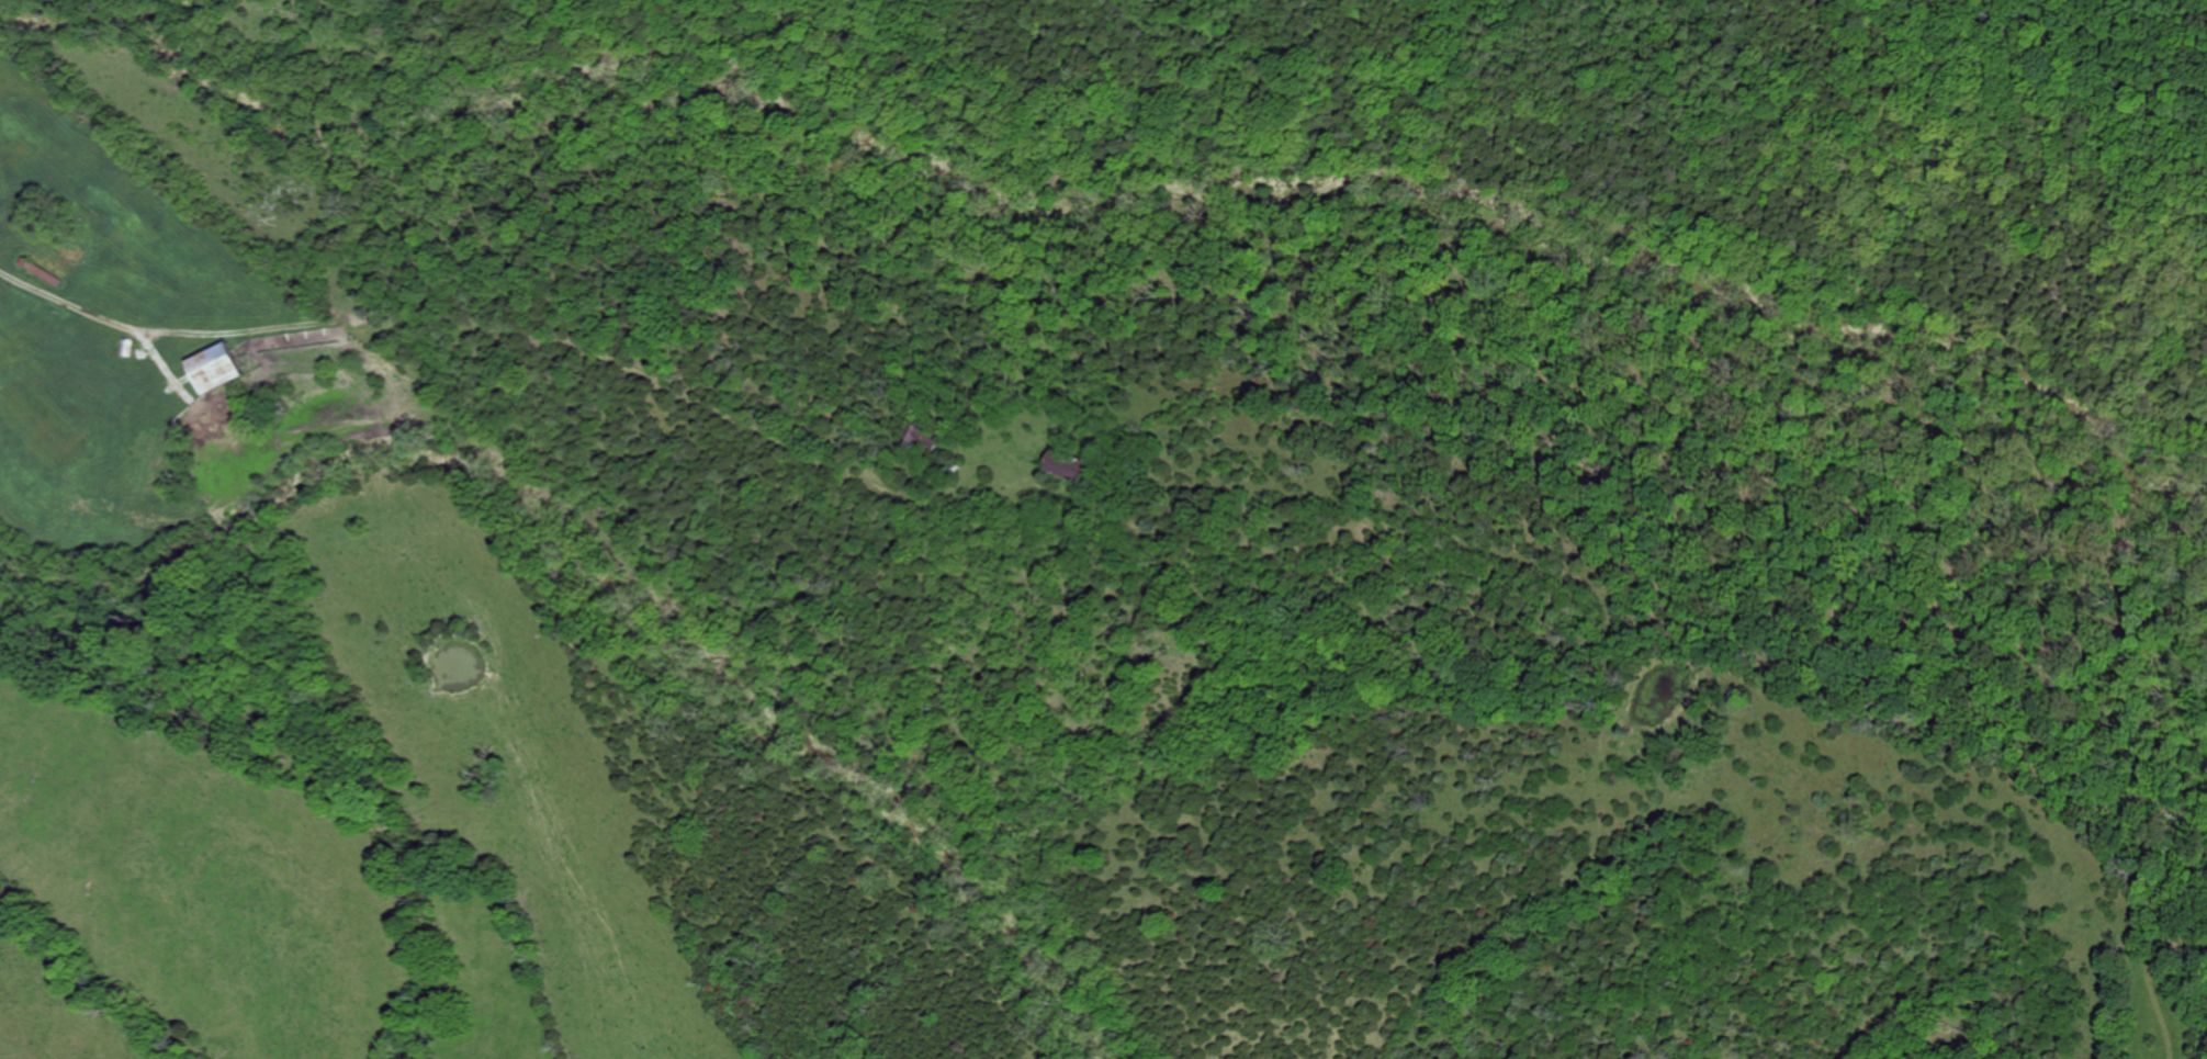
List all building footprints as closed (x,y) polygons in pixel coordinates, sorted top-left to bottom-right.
[(214,396),(254,377),(238,342),(197,362),(214,396)]
